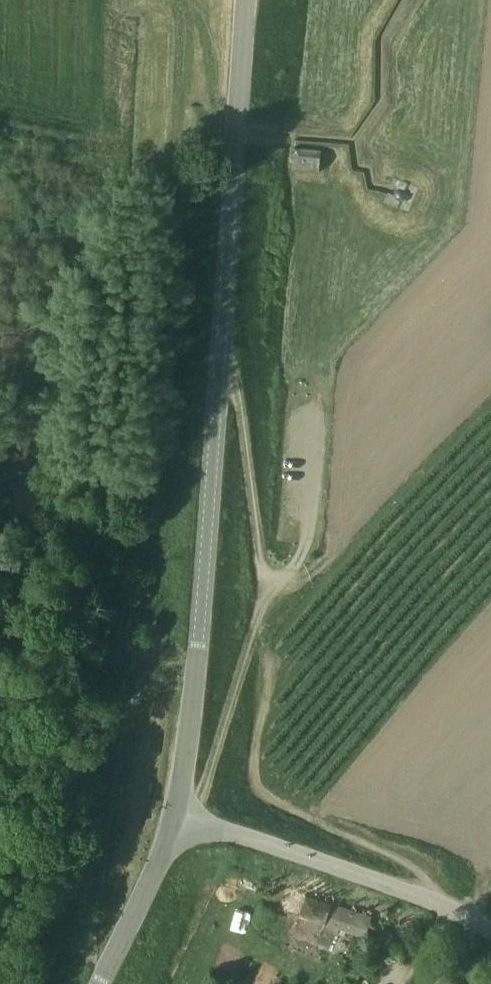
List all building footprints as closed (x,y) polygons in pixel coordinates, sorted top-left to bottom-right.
[(295,147),(292,170),(318,173),(320,149),(295,147)] [(396,178),(384,201),(408,213),(419,190),(396,178)] [(286,899),(302,904),(305,895),(289,890),(286,899)] [(286,899),(275,936),(269,956),(301,965),(307,945),(312,947),(318,928),(286,918),(280,937),(275,936),(286,899)] [(325,925),(366,937),(370,926),(373,916),(340,905),(333,902),(325,925)]
